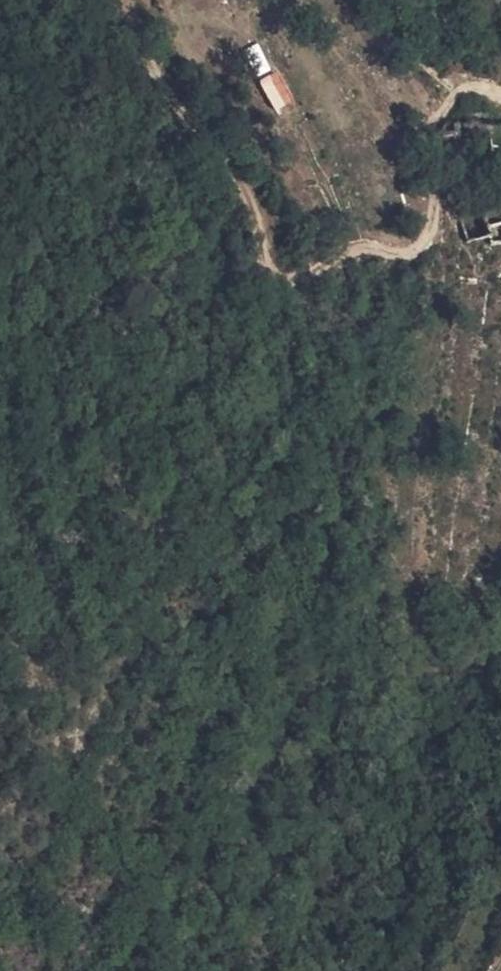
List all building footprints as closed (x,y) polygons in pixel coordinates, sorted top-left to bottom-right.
[(276,112),(295,101),(277,69),(257,80),(276,112)]
